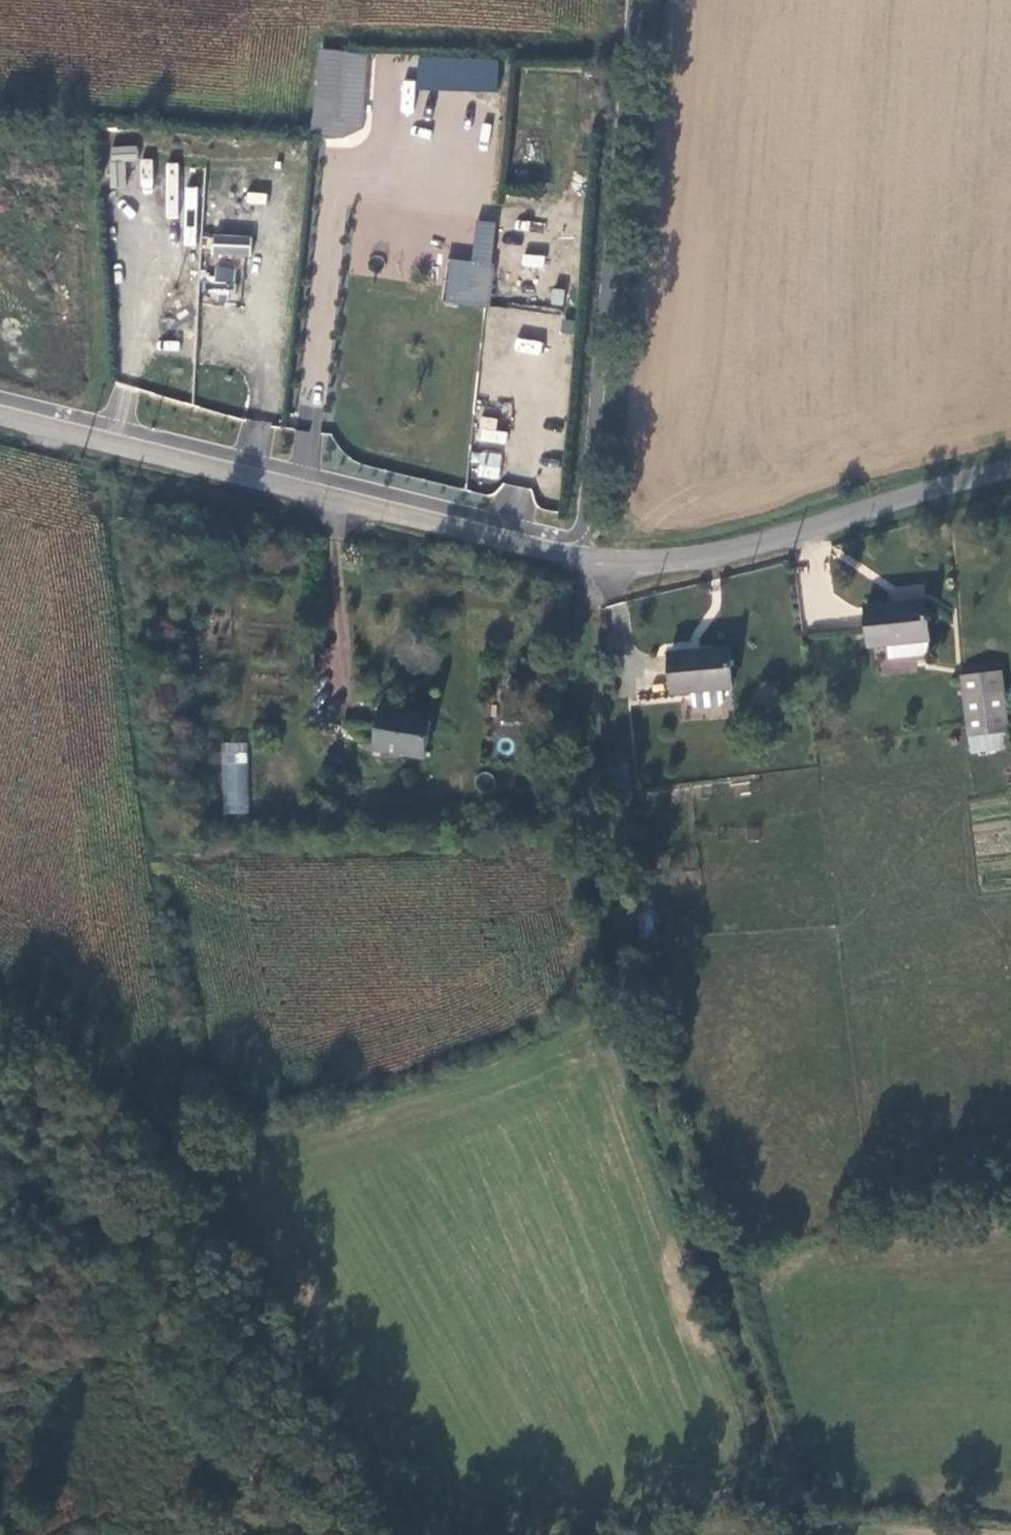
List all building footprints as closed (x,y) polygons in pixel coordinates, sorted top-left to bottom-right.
[(311,131),(361,135),(368,53),(317,48),(311,131)] [(497,91),(498,59),(418,56),(417,88),(497,91)] [(448,259),(444,302),(489,306),(496,222),(475,220),(472,261),(448,259)] [(236,301),(240,258),(249,259),(252,236),(214,233),(208,299),(236,301)] [(522,266),(544,267),(545,255),(523,254),(522,266)] [(475,440),(506,444),(508,423),(478,419),(475,440)] [(502,454),(474,450),(471,476),(499,479),(502,454)] [(926,611),(867,617),(872,653),(888,652),(890,668),(933,664),(926,611)] [(728,698),(725,660),(665,666),(669,704),(728,698)] [(1008,742),(1001,682),(961,686),(967,745),(1008,742)] [(375,710),(374,723),(370,752),(423,761),(428,718),(375,710)] [(248,743),(222,742),(221,813),(247,814),(248,743)]
